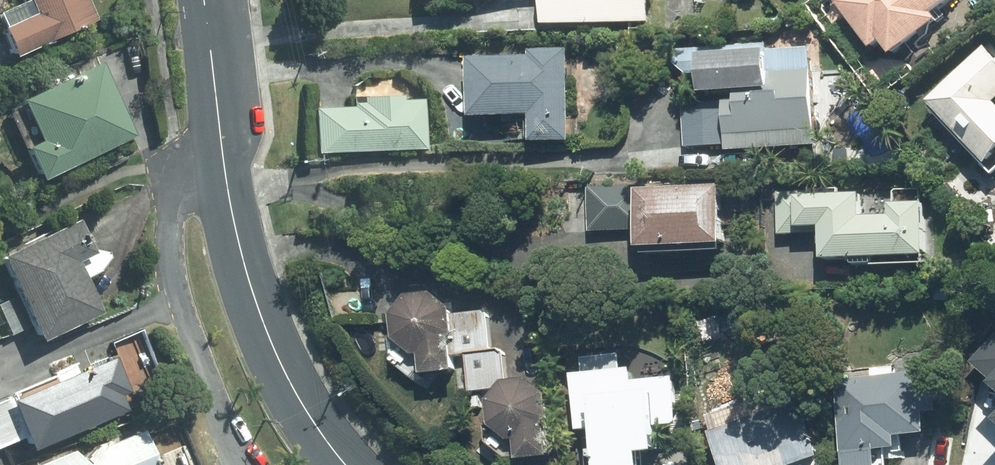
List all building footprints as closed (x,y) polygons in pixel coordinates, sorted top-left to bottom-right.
[(8,52),(92,17),(85,0),(25,0),(30,12),(0,24),(0,34),(8,52)] [(542,26),(649,24),(649,0),(542,0),(542,26)] [(839,5),(874,51),(882,44),(893,59),(939,24),(934,16),(955,0),(846,0),(839,5)] [(726,146),(727,152),(815,147),(809,48),(767,51),(767,45),(673,51),(674,68),(687,68),(687,75),(700,74),(701,97),(735,95),(735,101),(683,104),(686,148),(726,146)] [(529,58),(469,61),(472,120),(531,118),(532,146),(571,144),(567,49),(529,51),(529,58)] [(930,105),(988,167),(994,161),(994,106),(994,105),(994,60),(987,52),(930,105)] [(18,146),(32,177),(132,133),(99,61),(15,99),(33,139),(18,146)] [(311,110),(313,154),(422,149),(420,96),(350,99),(350,108),(311,110)] [(643,186),(588,189),(591,233),(640,230),(641,253),(725,249),(722,190),(643,194),(643,186)] [(822,234),(823,262),(925,259),(923,208),(893,209),(893,219),(861,220),(860,198),(839,199),(839,192),(778,194),(780,235),(822,234)] [(0,251),(0,270),(30,337),(92,310),(69,260),(89,252),(74,218),(0,251)] [(406,321),(394,322),(400,379),(457,373),(459,392),(506,387),(502,353),(490,354),(485,312),(457,315),(455,300),(404,305),(406,321)] [(964,361),(983,376),(980,380),(994,392),(994,324),(964,361)] [(0,399),(0,442),(17,436),(21,447),(124,408),(118,394),(125,392),(111,356),(0,399)] [(573,378),(579,433),(595,431),(599,464),(642,464),(642,459),(658,458),(655,429),(677,427),(672,380),(632,384),(631,372),(620,373),(618,357),(582,361),(584,377),(573,378)] [(853,381),(855,400),(838,401),(845,464),(876,464),(875,454),(897,452),(895,439),(926,435),(919,373),(853,381)] [(484,392),(490,446),(503,445),(505,464),(522,464),(555,461),(548,395),(536,397),(535,386),(484,392)] [(710,435),(721,464),(806,464),(818,460),(797,403),(710,435)] [(136,422),(116,430),(83,464),(67,450),(28,464),(153,464),(136,422)]
